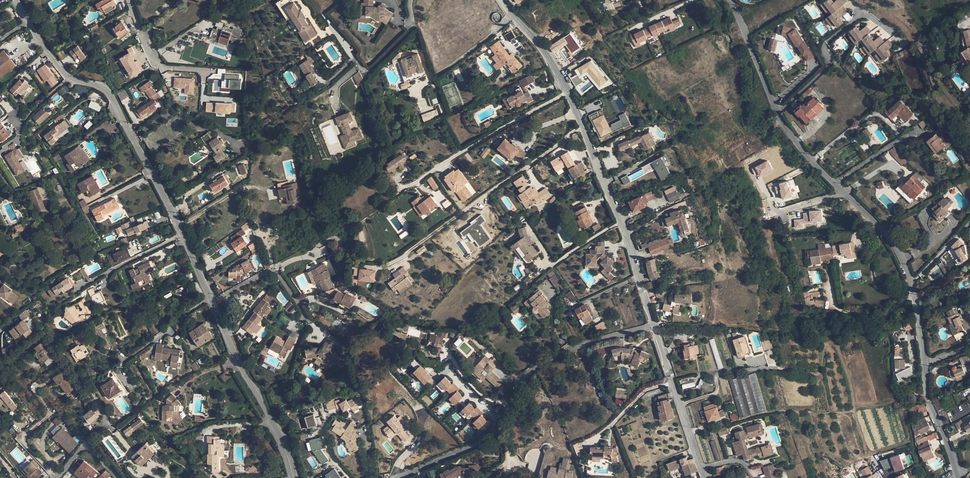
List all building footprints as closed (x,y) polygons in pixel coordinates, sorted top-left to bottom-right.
[(95,4),(98,8),(99,7),(102,6),(104,11),(106,13),(116,7),(112,0),(102,0),(95,4)] [(290,0),(280,0),(276,2),(287,19),(289,18),(283,9),(292,4),(290,0)] [(393,15),(385,9),(387,6),(382,4),(380,6),(379,5),(377,8),(376,7),(374,7),(374,0),(365,0),(365,4),(362,4),(361,18),(366,18),(366,17),(374,17),(387,24),(393,15)] [(820,5),(826,14),(829,12),(831,15),(826,20),(831,27),(834,25),(837,29),(844,24),(839,18),(848,12),(843,6),(849,2),(848,0),(837,0),(834,2),(832,0),(827,0),(820,5)] [(305,19),(306,18),(301,10),(300,11),(294,2),(292,4),(283,9),(289,18),(292,16),(301,31),(298,32),(301,37),(307,34),(311,39),(317,35),(310,25),(309,26),(305,19)] [(534,12),(536,19),(554,13),(555,12),(553,5),(534,12)] [(554,13),(536,19),(538,23),(547,20),(552,29),(560,24),(554,13)] [(661,19),(655,22),(660,32),(669,28),(674,26),(672,22),(670,17),(662,20),(661,19)] [(121,21),(118,23),(117,22),(113,25),(113,24),(111,25),(113,27),(111,29),(112,31),(114,29),(120,37),(128,31),(121,21)] [(238,47),(240,40),(237,39),(238,36),(239,37),(242,30),(233,27),(232,32),(222,29),(224,24),(218,22),(216,29),(212,28),(212,30),(213,31),(211,38),(215,39),(217,36),(220,37),(218,43),(227,46),(229,40),(232,41),(231,45),(238,47)] [(655,22),(649,25),(649,26),(643,29),(648,38),(654,35),(654,36),(660,34),(660,32),(655,22)] [(509,31),(505,35),(508,40),(515,35),(509,25),(506,27),(509,31)] [(857,25),(849,31),(853,35),(850,37),(855,44),(861,40),(869,34),(872,32),(867,26),(861,30),(857,25)] [(787,37),(792,39),(796,46),(797,45),(803,55),(810,51),(804,41),(803,42),(795,29),(783,26),(783,28),(781,34),(781,35),(787,36),(787,37)] [(629,34),(634,44),(635,44),(639,42),(648,38),(643,29),(643,28),(633,32),(630,33),(630,34),(629,34)] [(565,34),(549,46),(553,53),(570,41),(576,49),(583,44),(573,30),(565,35),(565,34)] [(307,34),(301,37),(305,43),(311,39),(307,34)] [(874,41),(869,34),(861,40),(865,46),(863,47),(871,58),(874,55),(881,64),(891,57),(888,51),(894,47),(888,39),(885,41),(881,36),(874,41)] [(509,55),(499,40),(490,46),(496,54),(497,53),(501,59),(497,62),(501,68),(504,66),(512,75),(515,72),(523,66),(514,57),(512,59),(509,55)] [(583,44),(576,49),(579,53),(586,48),(583,44)] [(82,52),(77,45),(70,51),(75,59),(78,56),(81,60),(86,57),(85,56),(88,53),(85,49),(82,52)] [(135,53),(131,47),(127,49),(129,52),(118,59),(122,65),(124,64),(132,77),(141,71),(143,69),(138,60),(136,62),(133,58),(134,57),(133,55),(135,53)] [(0,53),(0,77),(15,65),(4,50),(0,53)] [(400,52),(392,60),(394,64),(396,63),(398,60),(401,59),(402,59),(400,52)] [(402,59),(401,59),(403,65),(407,74),(409,81),(414,79),(412,73),(417,71),(420,77),(425,75),(418,54),(402,59)] [(307,60),(300,65),(312,86),(318,82),(313,74),(311,71),(313,70),(310,65),(307,60)] [(608,80),(591,60),(578,68),(582,74),(587,71),(601,86),(608,80)] [(45,65),(41,67),(48,76),(47,77),(48,79),(49,78),(52,82),(56,79),(50,71),(51,70),(50,68),(49,69),(48,68),(45,64),(45,65)] [(359,71),(354,76),(359,86),(365,82),(359,71)] [(239,75),(225,74),(225,81),(222,80),(222,86),(230,86),(230,88),(241,88),(241,80),(239,79),(239,75)] [(531,75),(522,79),(524,84),(525,86),(526,86),(534,81),(531,75)] [(583,82),(579,76),(572,80),(576,86),(583,82)] [(195,79),(175,78),(174,87),(186,87),(185,93),(193,94),(195,79)] [(19,79),(10,90),(16,95),(18,92),(22,96),(27,91),(26,89),(30,85),(24,80),(22,82),(19,79)] [(150,80),(140,88),(143,92),(145,91),(150,97),(151,96),(151,97),(152,96),(156,93),(154,89),(153,90),(151,87),(153,85),(150,80)] [(409,81),(401,85),(402,89),(410,85),(409,81)] [(13,87),(8,83),(3,88),(7,92),(13,87)] [(58,92),(62,96),(69,90),(65,86),(58,92)] [(76,86),(74,92),(85,95),(87,88),(76,86)] [(513,95),(507,98),(512,107),(517,104),(517,105),(518,105),(519,105),(520,105),(520,104),(521,104),(521,103),(521,102),(522,101),(523,102),(527,99),(528,102),(533,99),(530,94),(525,97),(524,94),(520,87),(516,90),(518,93),(513,96),(513,95)] [(811,87),(802,95),(804,98),(812,91),(811,90),(813,88),(811,87)] [(131,96),(126,88),(117,93),(121,101),(131,96)] [(156,93),(152,96),(154,98),(155,101),(158,99),(161,97),(157,92),(156,93)] [(436,96),(428,99),(431,107),(438,105),(436,96)] [(512,107),(507,97),(503,99),(508,109),(512,107)] [(800,104),(794,110),(799,116),(800,115),(807,122),(824,107),(820,103),(821,102),(817,98),(816,99),(814,97),(807,103),(806,101),(802,105),(800,104)] [(152,100),(138,110),(142,115),(146,112),(147,111),(149,114),(157,108),(155,105),(157,103),(155,101),(154,98),(152,100)] [(899,109),(904,104),(901,100),(895,105),(899,109)] [(91,101),(88,107),(99,111),(102,105),(91,101)] [(235,112),(236,104),(218,102),(218,103),(207,102),(207,111),(231,113),(231,112),(235,112)] [(894,104),(886,111),(896,123),(902,118),(905,121),(913,114),(904,104),(899,109),(894,104)] [(19,105),(16,107),(21,115),(24,113),(19,105)] [(43,107),(32,117),(39,124),(50,114),(43,107)] [(142,115),(138,110),(135,111),(141,120),(148,114),(146,112),(142,115)] [(437,110),(422,115),(424,122),(439,117),(437,110)] [(596,110),(587,114),(599,140),(630,125),(624,113),(618,116),(620,119),(608,125),(603,114),(599,116),(596,110)] [(350,112),(336,118),(339,126),(341,125),(345,134),(348,143),(354,140),(362,137),(359,128),(353,131),(351,130),(348,123),(349,122),(353,120),(350,112)] [(54,136),(68,124),(65,119),(61,114),(55,119),(58,121),(59,123),(51,130),(44,136),(46,139),(47,139),(51,145),(57,140),(55,137),(54,136)] [(58,121),(49,128),(51,130),(59,123),(58,121)] [(89,121),(84,126),(87,129),(92,124),(89,121)] [(68,124),(54,136),(55,137),(69,126),(68,124)] [(871,135),(867,129),(863,131),(867,138),(871,135)] [(210,131),(201,137),(206,144),(208,143),(210,142),(216,152),(215,153),(213,154),(218,162),(227,156),(222,149),(224,147),(222,144),(219,140),(217,137),(215,138),(210,131)] [(651,138),(653,137),(649,131),(646,134),(645,133),(640,136),(639,135),(629,140),(629,139),(618,144),(621,150),(631,146),(641,140),(646,149),(655,145),(651,138)] [(936,134),(927,141),(936,153),(945,146),(943,143),(945,141),(943,138),(941,136),(939,137),(936,134)] [(502,152),(511,159),(519,150),(516,148),(515,147),(511,144),(505,139),(498,148),(502,152)] [(348,143),(343,145),(345,149),(356,145),(354,140),(348,143)] [(80,145),(77,147),(87,161),(90,159),(80,145)] [(519,150),(515,155),(521,159),(526,153),(518,146),(516,148),(519,150)] [(77,147),(65,155),(69,162),(66,164),(72,172),(75,170),(71,164),(76,160),(80,166),(87,161),(77,147)] [(491,151),(486,147),(481,155),(485,159),(491,151)] [(894,147),(889,150),(893,157),(894,156),(900,153),(894,147)] [(17,148),(4,156),(17,175),(25,170),(18,159),(22,156),(17,148)] [(406,158),(400,149),(395,153),(397,157),(385,165),(390,171),(392,170),(395,168),(399,166),(402,170),(407,166),(403,160),(406,158)] [(511,159),(502,152),(501,153),(510,161),(511,159)] [(551,161),(555,169),(560,167),(561,169),(574,161),(568,152),(551,161)] [(56,162),(61,159),(58,153),(53,157),(56,162)] [(909,161),(900,153),(894,156),(904,166),(909,161)] [(661,156),(650,162),(653,168),(654,167),(656,166),(660,164),(658,160),(662,158),(661,156)] [(660,164),(656,166),(663,179),(670,175),(666,167),(669,165),(665,157),(662,158),(658,160),(660,164)] [(579,163),(579,162),(569,168),(571,171),(575,178),(581,174),(584,172),(585,171),(582,168),(585,166),(582,161),(579,163)] [(760,177),(772,171),(768,161),(755,167),(760,177)] [(789,162),(790,180),(783,183),(775,186),(776,194),(780,192),(783,200),(787,198),(791,198),(791,200),(795,199),(799,198),(799,188),(798,185),(796,185),(792,177),(802,173),(802,171),(801,167),(797,167),(794,162),(789,162)] [(244,164),(239,166),(242,175),(247,173),(244,164)] [(663,179),(656,166),(654,167),(661,180),(663,179)] [(458,168),(444,178),(461,203),(476,193),(471,186),(470,186),(458,168)] [(914,174),(917,178),(921,182),(924,178),(917,171),(914,174)] [(217,180),(210,185),(215,192),(231,182),(226,175),(224,176),(223,174),(216,178),(217,180)] [(621,178),(625,185),(631,181),(627,174),(621,178)] [(914,182),(916,180),(918,182),(917,184),(923,190),(926,187),(914,174),(910,178),(914,182)] [(92,175),(78,183),(82,192),(86,191),(89,197),(98,192),(92,182),(95,180),(92,175)] [(522,193),(517,196),(522,202),(527,199),(531,205),(540,199),(542,202),(551,196),(546,188),(539,193),(537,194),(533,189),(531,186),(529,187),(525,181),(526,180),(523,176),(515,181),(518,185),(517,186),(522,193)] [(908,193),(904,197),(911,203),(923,190),(917,184),(918,182),(916,180),(914,182),(910,178),(902,187),(908,193)] [(101,191),(95,180),(92,182),(98,192),(101,191)] [(435,180),(430,184),(434,190),(439,186),(435,180)] [(288,181),(277,183),(281,200),(287,199),(288,204),(302,201),(301,195),(296,197),(294,189),(298,188),(296,183),(289,184),(288,181)] [(675,186),(664,191),(666,194),(676,190),(675,186)] [(37,188),(29,191),(37,211),(45,208),(37,188)] [(676,190),(666,194),(670,202),(680,197),(676,190)] [(629,201),(633,211),(645,206),(644,203),(654,198),(652,194),(651,191),(644,194),(629,201)] [(420,196),(412,202),(415,206),(417,205),(424,214),(430,209),(432,211),(438,206),(430,196),(426,199),(423,201),(421,198),(420,196)] [(554,196),(549,202),(552,205),(557,199),(554,196)] [(97,221),(104,217),(102,214),(108,211),(107,209),(118,204),(115,198),(92,210),(97,221)] [(944,199),(932,208),(937,214),(935,216),(939,221),(945,216),(944,215),(946,213),(949,210),(948,208),(951,205),(950,204),(947,200),(946,198),(946,199),(944,200),(944,199)] [(84,199),(79,202),(82,208),(87,205),(88,205),(84,199)] [(527,199),(522,202),(527,208),(531,205),(527,199)] [(578,220),(582,229),(592,224),(587,215),(589,214),(590,214),(586,206),(585,207),(584,203),(578,206),(578,207),(574,209),(579,219),(578,220)] [(82,208),(85,214),(89,211),(90,210),(87,205),(82,208)] [(415,206),(414,207),(421,216),(424,214),(417,205),(415,206)] [(666,218),(661,219),(663,226),(678,221),(681,231),(684,230),(685,234),(689,233),(688,229),(688,228),(683,212),(682,212),(681,209),(665,214),(666,218)] [(822,221),(821,211),(803,212),(803,219),(793,219),(794,228),(804,227),(803,223),(822,221)] [(479,247),(490,240),(481,224),(486,221),(482,215),(469,222),(471,225),(460,232),(462,237),(467,234),(471,243),(475,241),(479,247)] [(146,221),(133,226),(136,232),(146,227),(145,226),(148,225),(146,221)] [(23,223),(14,226),(16,231),(17,231),(23,229),(24,228),(24,227),(24,226),(23,223)] [(599,223),(592,226),(596,233),(603,230),(599,223)] [(518,229),(521,238),(525,236),(527,234),(525,227),(518,229)] [(242,229),(236,234),(239,238),(234,241),(231,243),(236,250),(240,247),(241,249),(248,244),(242,236),(245,234),(245,233),(242,229)] [(525,236),(527,239),(528,239),(531,244),(533,243),(528,235),(527,234),(525,236)] [(521,238),(511,246),(514,250),(516,248),(523,258),(525,256),(529,261),(538,253),(535,249),(531,244),(530,245),(527,240),(527,239),(525,236),(521,238)] [(651,247),(649,248),(652,254),(671,246),(668,239),(668,237),(661,240),(662,242),(651,247)] [(651,247),(662,242),(661,240),(660,238),(649,243),(651,247)] [(959,239),(949,247),(963,263),(967,259),(964,255),(967,252),(962,247),(964,245),(959,239)] [(840,247),(833,249),(834,254),(838,254),(842,254),(842,255),(847,255),(852,254),(852,252),(856,252),(854,245),(851,245),(850,242),(840,244),(840,247)] [(819,248),(821,261),(825,260),(835,258),(834,254),(833,249),(833,247),(826,248),(825,243),(818,244),(819,248)] [(587,254),(587,263),(597,263),(597,260),(600,257),(603,260),(601,263),(605,267),(603,269),(608,273),(610,271),(614,267),(611,265),(614,262),(610,258),(609,258),(607,256),(606,258),(602,254),(604,253),(605,252),(605,245),(598,245),(595,245),(595,250),(591,249),(590,254),(587,254)] [(419,255),(426,249),(423,246),(416,252),(419,255)] [(113,254),(107,257),(110,264),(116,262),(117,262),(121,261),(120,260),(122,259),(131,256),(130,255),(128,249),(128,248),(113,254)] [(516,248),(514,250),(521,260),(523,258),(516,248)] [(819,248),(807,250),(808,258),(811,258),(812,265),(821,263),(819,248)] [(654,258),(646,261),(648,273),(650,279),(660,276),(657,271),(656,268),(656,265),(655,263),(654,258)] [(229,271),(229,277),(236,277),(241,277),(241,274),(246,272),(255,268),(252,262),(250,263),(248,260),(236,266),(236,265),(233,267),(234,268),(232,269),(232,271),(231,271),(229,271)] [(129,271),(132,278),(134,277),(136,282),(131,285),(134,290),(149,283),(144,272),(146,271),(152,268),(149,261),(138,266),(139,268),(140,270),(136,272),(135,270),(134,268),(129,271)] [(319,267),(312,270),(317,283),(320,282),(324,291),(326,291),(335,288),(330,277),(331,277),(325,263),(319,266),(319,267)] [(83,268),(79,271),(84,278),(86,277),(87,280),(89,279),(83,268)] [(359,279),(364,280),(374,282),(376,271),(361,268),(359,279)] [(312,270),(308,272),(314,285),(317,283),(312,270)] [(395,278),(388,283),(394,291),(397,288),(399,291),(407,285),(405,283),(410,280),(407,277),(405,278),(403,275),(399,270),(393,275),(395,278)] [(608,273),(606,275),(610,280),(614,276),(610,271),(608,273)] [(72,275),(48,290),(52,296),(56,293),(56,294),(60,291),(62,289),(63,292),(72,286),(72,285),(77,283),(72,275)] [(556,288),(562,284),(556,275),(550,279),(556,288)] [(6,298),(13,303),(18,296),(11,291),(12,290),(4,283),(3,284),(2,285),(0,285),(1,280),(0,280),(0,294),(6,298)] [(564,284),(560,287),(565,293),(568,290),(564,284)] [(93,288),(88,290),(95,305),(104,300),(100,292),(96,294),(93,288)] [(335,288),(326,291),(335,296),(334,298),(341,302),(341,301),(351,307),(356,298),(346,293),(345,294),(335,288)] [(539,290),(530,298),(532,301),(531,302),(532,303),(535,307),(534,308),(533,308),(533,309),(533,310),(534,311),(535,312),(536,312),(537,312),(538,312),(539,311),(544,317),(550,312),(547,309),(547,308),(546,303),(546,302),(549,301),(539,290)] [(258,306),(254,311),(255,312),(262,317),(264,314),(270,308),(268,306),(274,297),(268,293),(260,302),(263,304),(261,307),(260,306),(259,307),(258,306)] [(679,307),(681,301),(692,301),(692,293),(675,294),(675,297),(673,297),(672,301),(675,302),(674,306),(673,309),(673,312),(679,313),(681,307),(679,307)] [(805,298),(805,295),(802,295),(806,306),(810,305),(808,297),(805,298)] [(64,315),(74,324),(75,323),(82,319),(87,319),(86,314),(89,314),(82,299),(78,302),(71,305),(66,305),(64,315)] [(814,307),(823,308),(824,301),(815,300),(814,307)] [(295,308),(291,302),(285,309),(290,314),(295,308)] [(664,303),(662,310),(670,311),(670,309),(671,305),(664,303)] [(520,309),(516,304),(511,308),(515,313),(520,309)] [(584,304),(575,310),(580,318),(582,317),(586,323),(593,320),(584,304)] [(15,336),(14,337),(15,338),(23,333),(26,337),(33,332),(29,328),(30,327),(24,319),(31,314),(25,309),(19,315),(22,319),(22,320),(21,320),(20,321),(20,322),(9,330),(10,330),(15,336)] [(952,309),(947,312),(949,317),(948,317),(951,324),(949,325),(954,335),(963,331),(960,325),(962,324),(959,316),(958,317),(956,314),(955,314),(952,309)] [(262,317),(255,312),(243,327),(251,334),(254,331),(259,325),(258,324),(263,318),(262,317)] [(56,315),(51,321),(54,324),(60,317),(56,315)] [(595,326),(599,332),(608,329),(604,321),(595,326)] [(103,322),(94,328),(102,341),(106,338),(101,329),(105,327),(103,322)] [(173,325),(178,334),(181,332),(176,323),(173,325)] [(204,323),(190,332),(199,346),(213,337),(204,323)] [(159,331),(156,325),(150,329),(153,334),(159,331)] [(410,326),(408,333),(419,338),(422,331),(410,326)] [(438,330),(437,336),(443,337),(446,338),(447,331),(440,330),(440,331),(438,330)] [(78,345),(71,349),(73,353),(75,352),(77,357),(84,353),(84,354),(85,354),(89,351),(80,338),(82,337),(79,333),(73,337),(78,345)] [(437,336),(431,334),(429,341),(442,344),(443,337),(437,336)] [(744,336),(737,338),(736,335),(733,336),(734,339),(738,352),(737,352),(739,357),(746,354),(750,353),(744,336)] [(276,337),(270,347),(278,351),(280,353),(280,354),(284,356),(286,352),(286,351),(284,351),(286,348),(287,349),(290,350),(296,340),(289,336),(286,342),(276,337)] [(770,337),(762,340),(765,351),(773,348),(770,337)] [(102,341),(101,341),(105,349),(110,346),(106,338),(102,341)] [(305,349),(306,354),(309,354),(310,358),(317,357),(314,361),(319,364),(322,362),(324,360),(332,366),(333,363),(336,364),(337,362),(341,366),(345,360),(340,356),(331,351),(335,343),(327,338),(322,346),(305,349)] [(457,347),(463,341),(460,338),(453,343),(457,347)] [(714,338),(709,340),(718,369),(723,368),(714,338)] [(39,352),(37,353),(40,357),(38,359),(42,363),(53,354),(43,341),(34,347),(37,351),(39,352)] [(155,357),(152,356),(151,360),(154,360),(155,360),(161,361),(161,359),(167,360),(167,363),(171,363),(170,366),(178,367),(180,352),(173,351),(172,354),(168,354),(169,350),(169,348),(163,347),(163,344),(157,343),(155,355),(155,357)] [(693,343),(685,344),(685,346),(685,348),(685,350),(684,350),(685,357),(690,356),(690,358),(696,358),(695,354),(696,354),(695,353),(694,345),(693,343)] [(650,354),(641,350),(641,352),(640,353),(636,351),(633,350),(633,349),(629,348),(629,349),(626,348),(623,348),(622,348),(621,348),(620,348),(618,348),(617,348),(616,348),(614,349),(612,349),(613,356),(618,355),(622,354),(622,358),(626,359),(632,360),(631,362),(633,363),(633,362),(636,364),(636,365),(638,365),(640,360),(644,362),(646,358),(648,359),(650,354)] [(494,384),(498,388),(503,382),(491,370),(494,368),(488,362),(487,363),(483,359),(479,363),(475,366),(479,371),(478,372),(476,375),(481,379),(481,378),(483,380),(486,377),(494,384)] [(491,359),(488,362),(494,368),(497,365),(491,359)] [(895,370),(905,369),(904,359),(894,360),(895,370)] [(322,362),(330,368),(332,366),(324,360),(322,362)] [(191,365),(195,371),(200,368),(197,362),(191,365)] [(953,369),(949,370),(952,378),(956,377),(957,380),(967,377),(965,373),(962,364),(958,366),(957,367),(956,367),(956,366),(955,366),(954,366),(954,367),(953,367),(953,368),(953,369)] [(94,366),(88,368),(90,375),(96,374),(95,373),(94,366)] [(420,366),(414,372),(425,383),(431,377),(420,366)] [(899,381),(914,374),(910,366),(895,374),(899,381)] [(64,369),(53,377),(58,385),(60,384),(62,382),(66,388),(64,389),(67,393),(76,387),(64,369)] [(231,377),(226,371),(221,376),(225,381),(231,377)] [(766,410),(755,373),(745,376),(755,413),(766,410)] [(105,383),(101,386),(104,390),(109,398),(124,387),(116,375),(109,380),(105,383)] [(755,413),(745,376),(737,378),(748,415),(755,413)] [(439,383),(442,386),(445,389),(446,389),(452,395),(449,398),(455,403),(462,397),(457,391),(459,389),(453,383),(452,384),(445,377),(439,383)] [(748,415),(737,378),(730,380),(741,417),(748,415)] [(169,388),(172,392),(180,387),(178,383),(169,388)] [(0,394),(0,402),(3,399),(12,410),(17,406),(4,390),(0,394)] [(919,401),(913,390),(908,393),(913,403),(919,401)] [(668,419),(673,417),(669,398),(668,393),(658,396),(659,401),(661,400),(662,404),(658,405),(660,411),(659,411),(662,420),(666,419),(668,419)] [(166,406),(163,406),(162,421),(167,421),(168,418),(172,418),(172,421),(176,425),(181,420),(177,416),(177,411),(177,405),(180,402),(172,394),(167,399),(169,400),(169,405),(166,404),(166,406)] [(326,402),(327,404),(325,404),(327,410),(337,408),(342,407),(344,411),(351,406),(354,411),(360,408),(358,406),(362,403),(359,397),(353,400),(353,399),(347,402),(346,399),(339,403),(339,400),(334,401),(334,398),(327,400),(326,402)] [(936,399),(933,400),(936,408),(939,414),(940,417),(941,418),(942,419),(948,417),(946,414),(943,415),(942,413),(936,399)] [(918,404),(910,408),(911,413),(912,417),(928,411),(926,406),(924,402),(918,404)] [(462,410),(464,413),(467,415),(470,413),(476,419),(473,421),(479,427),(486,420),(481,415),(482,413),(477,407),(474,409),(469,403),(462,410)] [(715,403),(704,407),(705,411),(709,421),(720,417),(718,411),(717,407),(715,403)] [(83,415),(90,423),(93,420),(95,418),(99,415),(92,408),(83,415)] [(313,414),(304,416),(308,428),(317,425),(313,414)] [(398,433),(405,441),(409,438),(403,430),(405,428),(403,425),(406,423),(400,416),(397,418),(394,415),(387,421),(390,424),(392,426),(386,432),(385,432),(389,437),(396,431),(398,433)] [(134,420),(132,418),(128,421),(134,430),(144,422),(140,416),(134,420)] [(53,421),(58,425),(62,421),(57,417),(53,421)] [(925,417),(914,422),(915,429),(914,429),(915,435),(919,433),(930,428),(925,417)] [(332,429),(342,436),(341,437),(345,440),(347,443),(349,442),(354,452),(361,448),(354,436),(356,434),(356,433),(355,432),(357,429),(357,428),(350,424),(346,430),(343,428),(345,424),(340,421),(340,422),(335,419),(332,424),(334,426),(332,429)] [(353,419),(350,424),(357,428),(358,426),(359,426),(361,426),(359,423),(353,419)] [(738,440),(733,442),(737,455),(743,454),(745,459),(749,458),(749,459),(754,458),(753,455),(758,454),(760,453),(761,457),(774,453),(770,440),(767,441),(761,423),(749,426),(750,430),(748,431),(745,432),(744,429),(735,432),(738,440)] [(57,426),(50,432),(53,435),(60,429),(57,426)] [(727,426),(718,429),(720,435),(728,432),(727,426)] [(57,441),(58,440),(70,452),(78,444),(62,428),(53,437),(57,441)] [(199,432),(194,435),(197,441),(203,438),(199,432)] [(217,436),(207,436),(207,443),(209,443),(209,454),(208,453),(207,464),(212,464),(214,464),(217,464),(217,456),(223,456),(223,450),(221,450),(221,443),(221,439),(217,439),(217,436)] [(927,436),(916,441),(918,444),(922,442),(923,445),(918,447),(919,450),(919,452),(921,455),(927,453),(931,452),(932,451),(931,447),(930,446),(928,439),(929,439),(927,436)] [(320,437),(309,440),(311,451),(319,449),(322,448),(320,437)] [(714,440),(710,441),(716,460),(720,459),(714,440)] [(148,441),(132,455),(142,465),(157,451),(148,441)] [(347,443),(346,444),(351,453),(354,452),(349,442),(347,443)] [(580,442),(573,445),(578,455),(585,453),(580,442)] [(564,458),(563,463),(561,468),(559,468),(559,467),(559,468),(551,466),(554,455),(550,447),(549,447),(549,446),(548,446),(547,446),(546,446),(545,446),(545,447),(544,447),(543,448),(543,449),(543,451),(544,451),(544,452),(545,453),(539,475),(547,477),(549,477),(552,477),(554,477),(557,477),(557,476),(565,477),(572,477),(573,470),(569,470),(571,460),(564,458)] [(595,447),(590,447),(590,452),(592,452),(592,456),(599,456),(599,457),(600,457),(605,457),(608,458),(608,456),(608,454),(610,454),(611,456),(612,462),(618,461),(616,452),(618,452),(616,447),(613,448),(608,448),(608,446),(604,446),(604,449),(600,449),(600,447),(595,447)] [(311,451),(321,464),(327,460),(319,449),(311,451)] [(900,454),(880,462),(885,469),(893,467),(895,471),(904,467),(900,454)] [(680,459),(667,463),(670,471),(676,469),(675,467),(683,465),(683,466),(686,475),(698,471),(696,466),(695,462),(694,458),(688,459),(687,456),(680,459)] [(37,467),(31,461),(22,470),(28,476),(31,473),(32,472),(33,473),(32,474),(36,477),(37,477),(43,472),(37,467)] [(84,461),(74,472),(81,477),(86,477),(97,477),(101,475),(84,461)] [(773,464),(766,466),(763,467),(766,477),(762,477),(763,477),(777,477),(773,464)] [(440,473),(443,477),(445,477),(447,477),(448,477),(451,477),(453,477),(452,474),(457,471),(458,474),(463,474),(463,477),(470,477),(469,470),(472,470),(474,475),(479,472),(475,465),(469,465),(469,467),(463,468),(463,465),(457,466),(457,467),(454,470),(453,468),(449,470),(449,469),(444,471),(440,473)] [(722,466),(716,468),(718,474),(724,473),(722,466)] [(868,467),(861,471),(865,477),(874,477),(868,467)] [(324,474),(327,477),(338,477),(339,477),(333,469),(324,474)]
